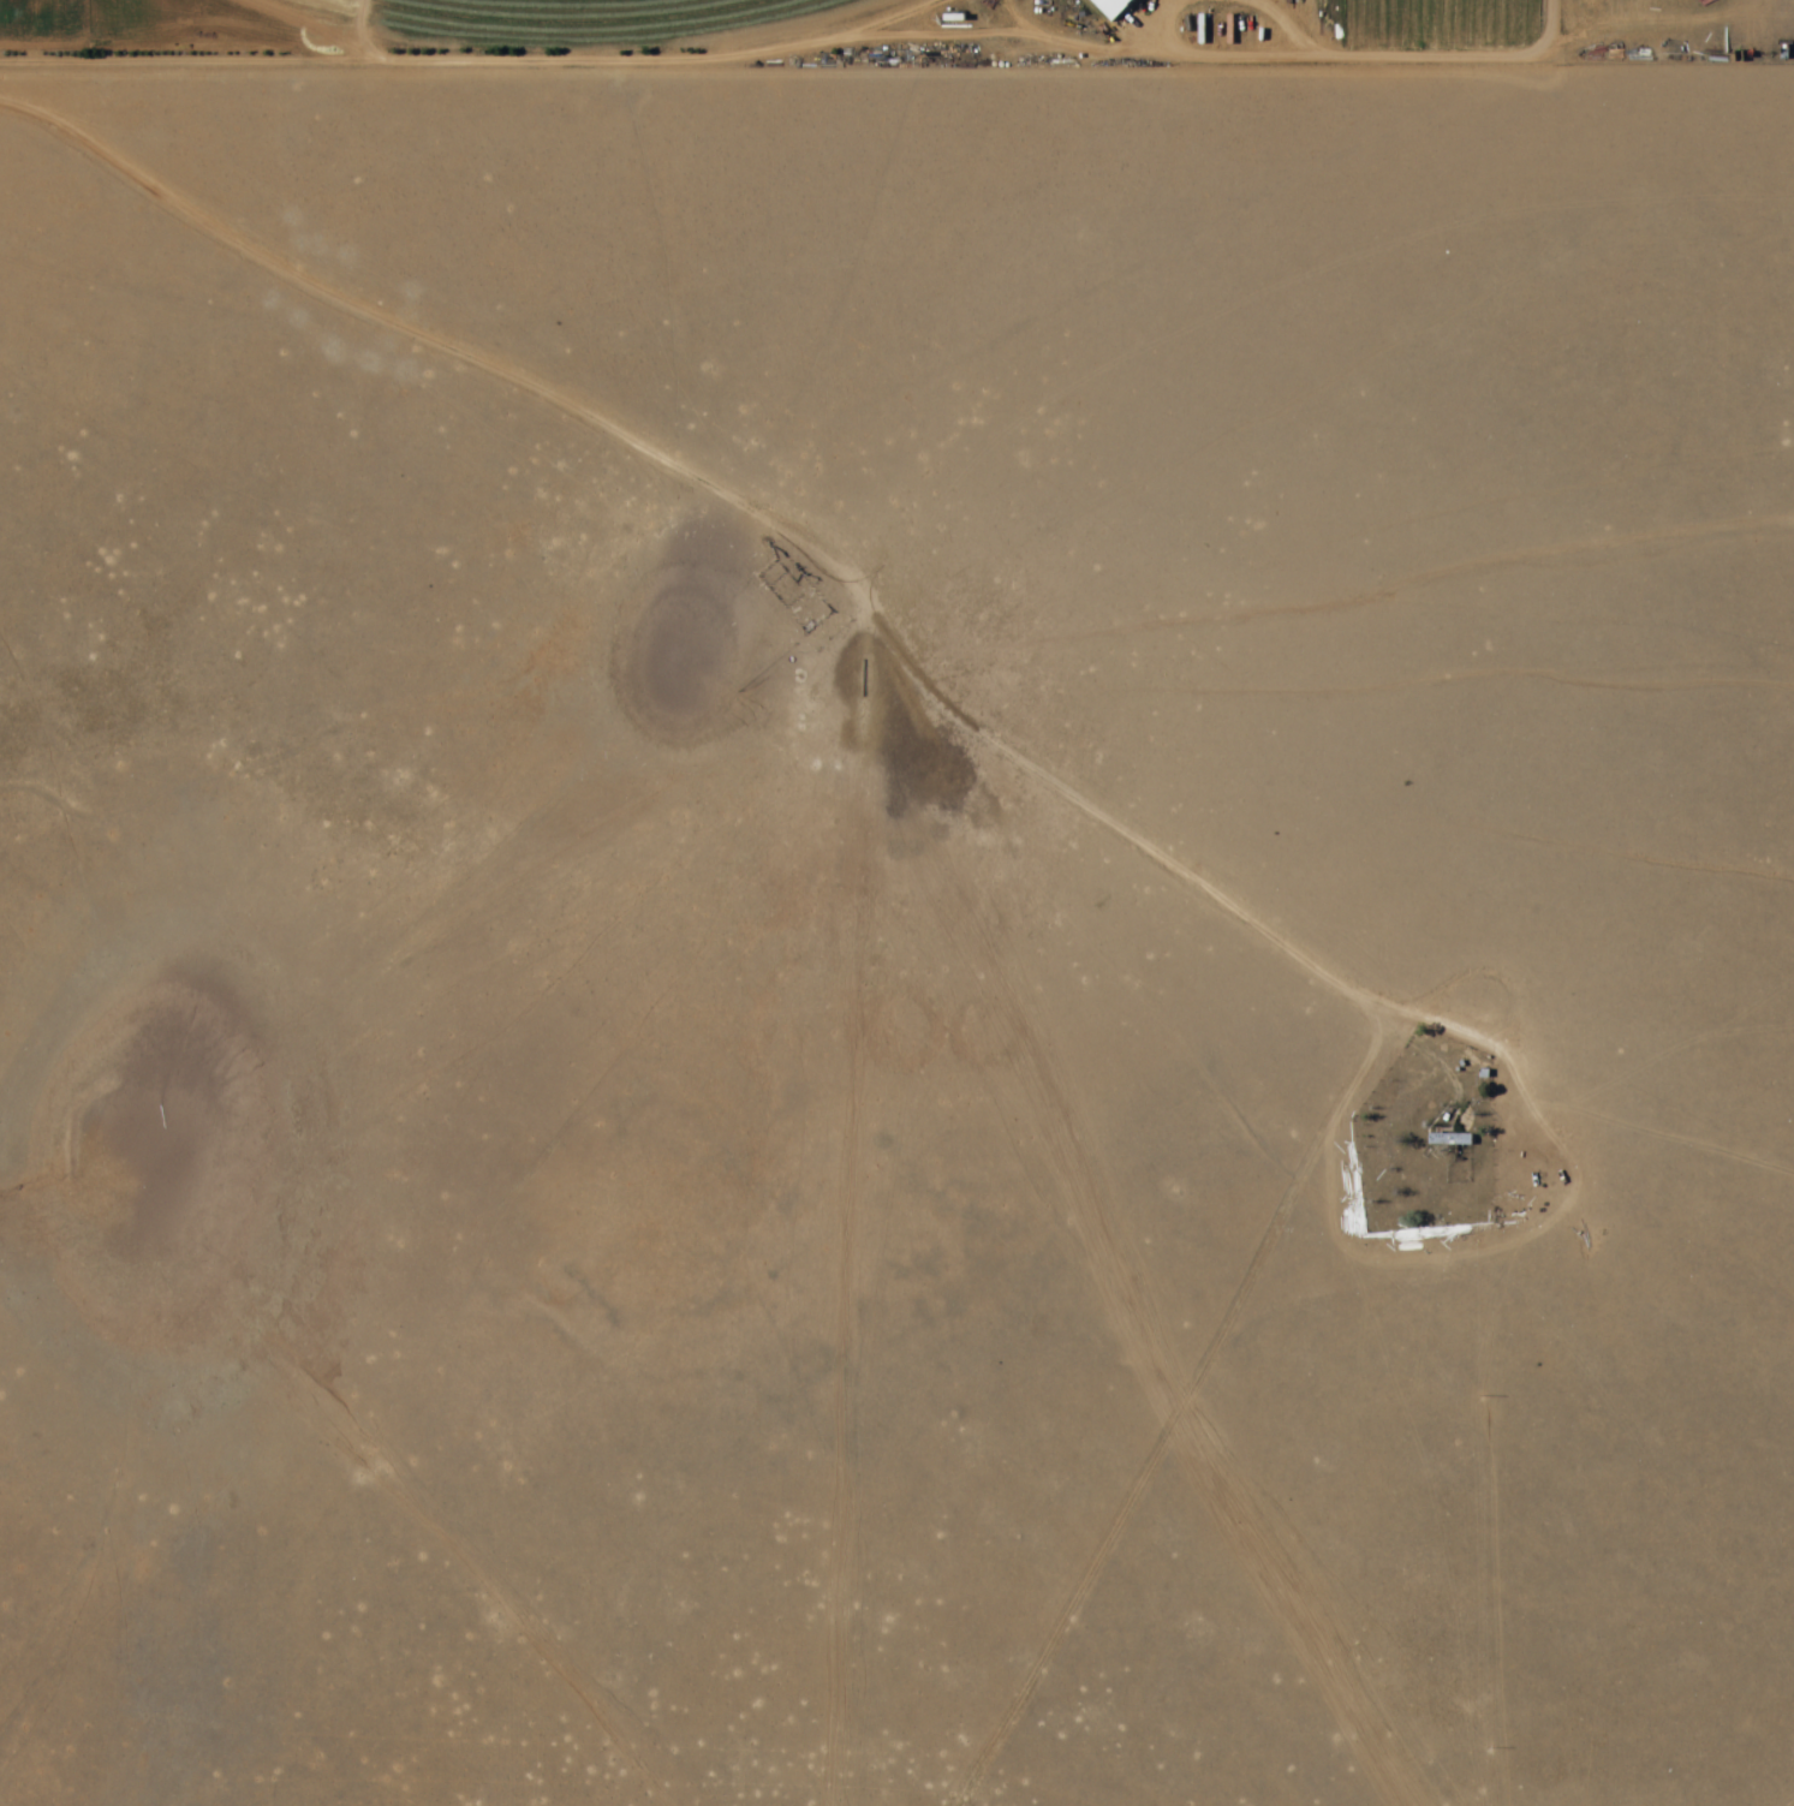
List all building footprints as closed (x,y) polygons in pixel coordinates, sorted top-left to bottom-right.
[(1113,25),(1141,0),(1090,0),(1113,25)] [(1431,1146),(1472,1146),(1472,1135),(1431,1135),(1431,1146)]
